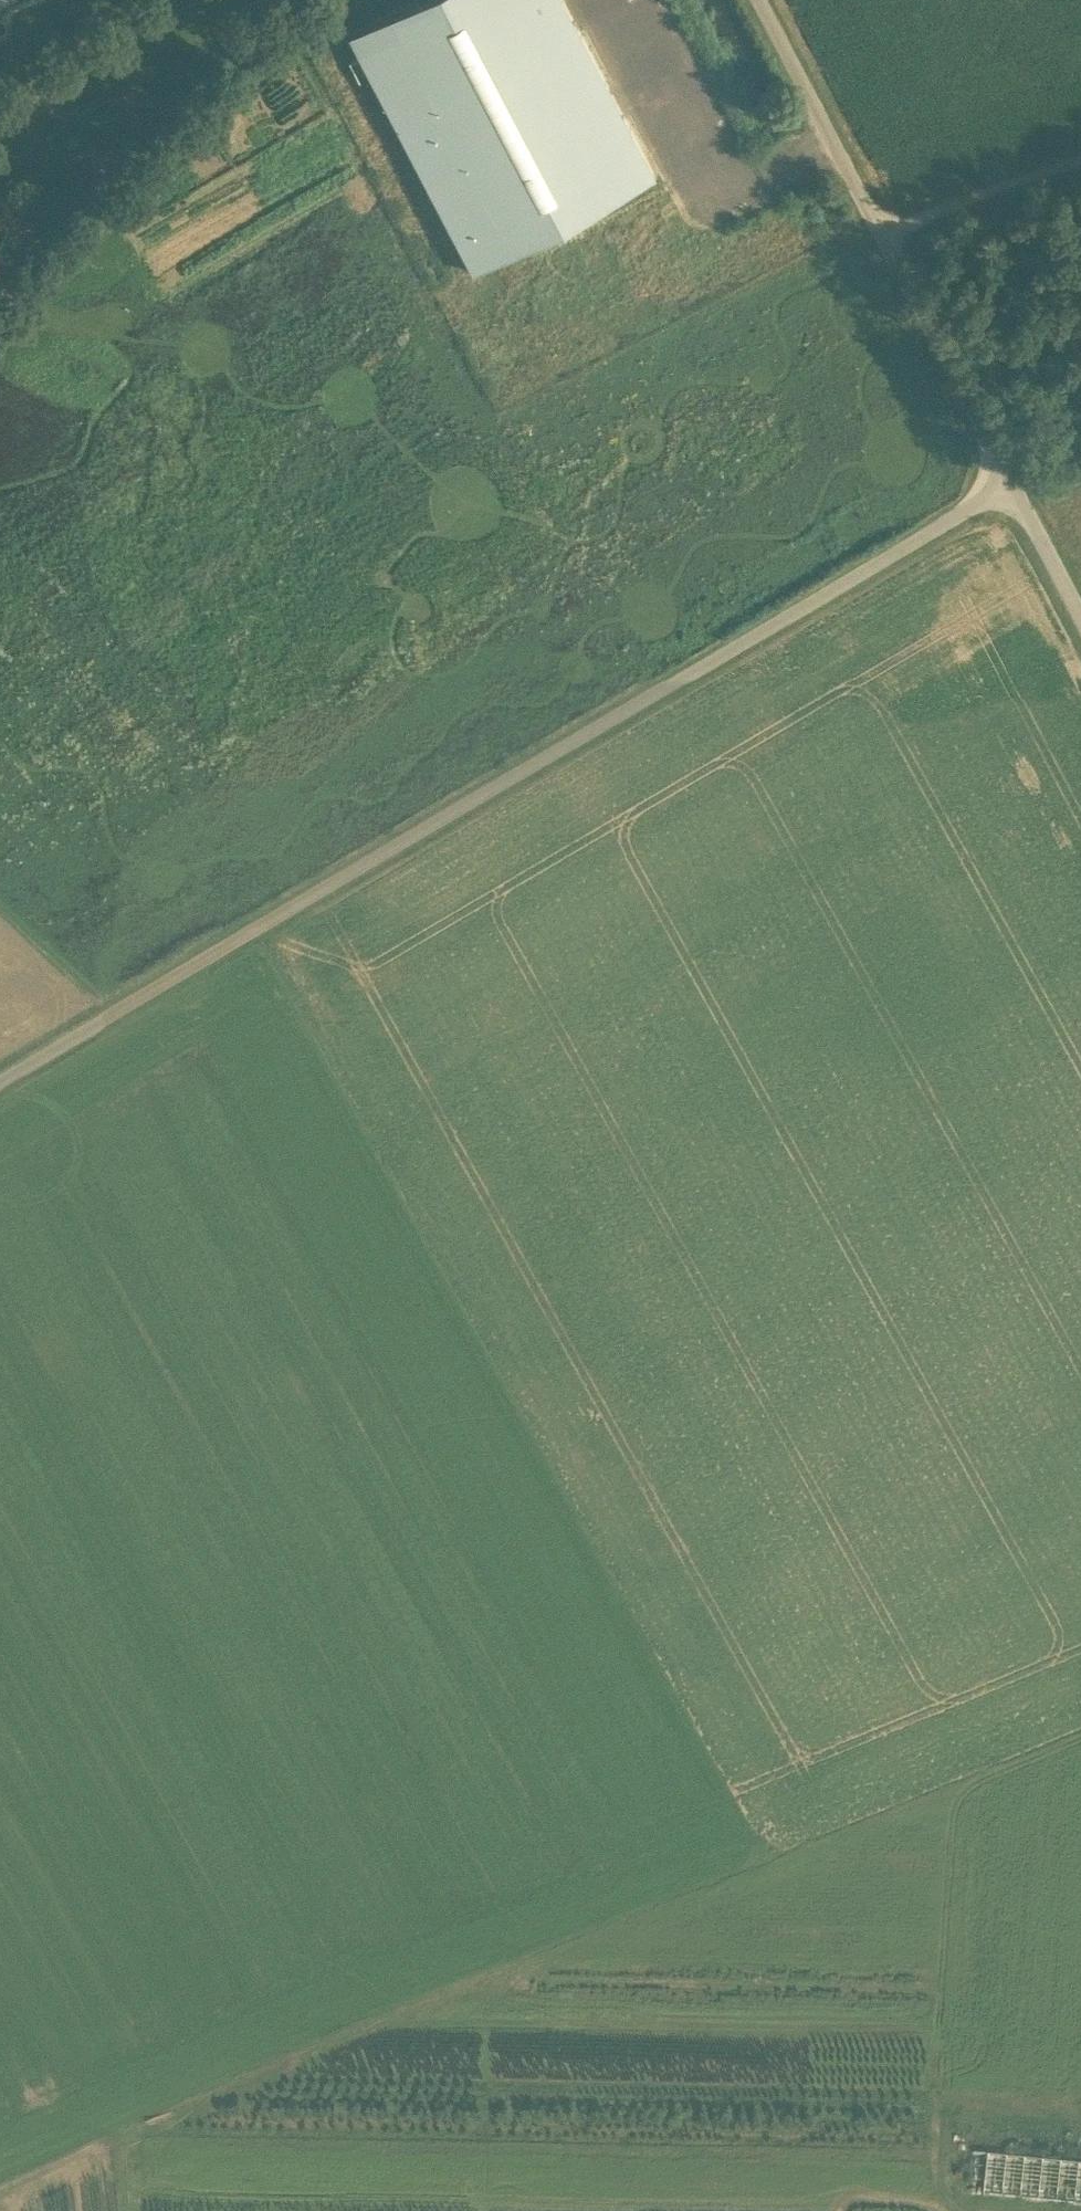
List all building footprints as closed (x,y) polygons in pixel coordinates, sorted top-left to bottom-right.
[(654,177),(562,0),(415,0),(348,35),(472,272),(654,177)] [(987,2155),(983,2199),(1080,2208),(1080,2165),(987,2155)]
